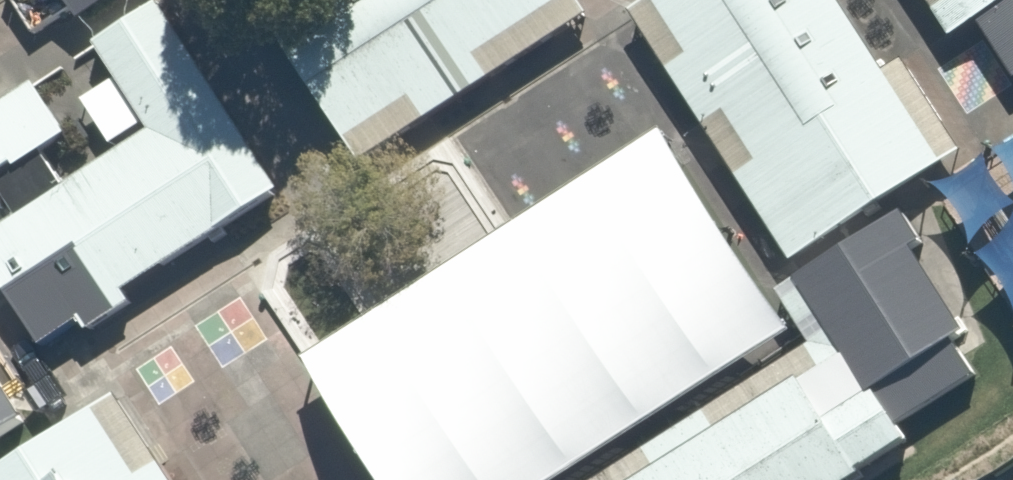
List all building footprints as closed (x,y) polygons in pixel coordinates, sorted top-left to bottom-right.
[(157,0),(149,0),(91,39),(147,123),(0,221),(0,285),(37,343),(78,316),(83,328),(126,300),(120,289),(280,185),(157,0)] [(77,15),(97,0),(67,0),(77,15)] [(252,11),(356,160),(585,10),(578,0),(268,0),(252,11)] [(835,0),(636,0),(628,5),(789,255),(957,149),(899,57),(879,67),(835,0)] [(947,33),(971,16),(994,0),(925,0),(947,33)] [(971,16),(1012,75),(1012,74),(1012,0),(994,0),(971,16)] [(60,130),(28,80),(0,97),(0,168),(60,130)] [(919,238),(898,206),(789,276),(773,288),(806,342),(825,330),(862,387),(871,381),(895,418),(967,371),(944,336),(960,326),(908,245),(919,238)] [(825,330),(806,342),(590,479),(840,479),(906,438),(895,418),(871,381),(862,387),(825,330)] [(0,384),(0,422),(18,411),(0,384)] [(111,391),(0,462),(0,479),(171,479),(111,391)]
